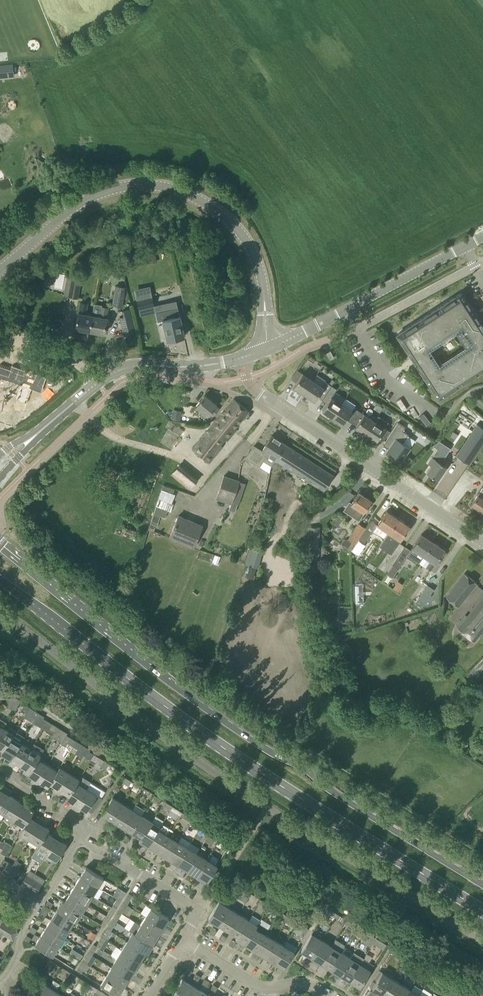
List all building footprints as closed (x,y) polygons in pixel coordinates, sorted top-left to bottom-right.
[(154,252),(147,254),(149,264),(157,261),(154,252)] [(98,274),(99,267),(85,264),(84,271),(98,274)] [(110,267),(103,266),(101,275),(121,279),(122,274),(118,273),(118,271),(115,270),(116,265),(111,264),(110,267)] [(81,278),(72,276),(69,296),(77,298),(81,278)] [(125,287),(116,285),(112,305),(121,306),(125,287)] [(462,292),(397,334),(439,398),(482,369),(482,325),(462,292)] [(152,297),(137,300),(139,308),(154,304),(152,297)] [(78,312),(75,328),(89,330),(92,314),(85,313),(87,303),(81,302),(79,312),(78,312)] [(99,316),(92,314),(89,330),(104,333),(107,317),(106,317),(108,307),(101,306),(99,316)] [(123,315),(119,316),(124,335),(135,332),(129,308),(122,310),(123,315)] [(161,340),(184,335),(180,315),(162,318),(164,324),(161,325),(161,323),(158,324),(161,340)] [(461,327),(456,331),(466,346),(471,342),(461,327)] [(2,379),(21,385),(16,399),(27,403),(32,389),(42,392),(47,376),(33,371),(33,369),(25,367),(24,369),(12,364),(8,375),(0,372),(0,381),(2,379)] [(294,386),(304,393),(313,380),(298,370),(291,379),(296,382),(294,386)] [(317,396),(322,400),(332,385),(325,381),(322,386),(313,380),(304,393),(315,400),(317,396)] [(322,410),(333,417),(341,404),(331,397),(337,388),(332,385),(322,400),(327,403),(322,410)] [(217,404),(205,394),(196,406),(208,415),(210,412),(214,415),(219,408),(216,405),(217,404)] [(235,427),(249,410),(234,398),(192,449),(209,462),(222,446),(220,443),(224,438),(227,440),(236,428),(235,427)] [(352,410),(341,404),(333,417),(343,424),(346,419),(351,422),(359,410),(354,407),(352,410)] [(359,410),(351,422),(356,425),(355,427),(360,430),(358,432),(364,436),(365,434),(366,434),(374,421),(359,410)] [(173,411),(171,418),(180,420),(181,412),(173,411)] [(455,420),(469,429),(475,421),(461,411),(455,420)] [(390,431),(374,421),(366,434),(365,436),(370,440),(372,438),(376,441),(382,432),(387,435),(390,431)] [(405,426),(398,422),(383,445),(389,448),(386,452),(389,455),(390,454),(394,456),(393,457),(401,462),(410,448),(403,443),(408,434),(403,430),(405,426)] [(482,443),(482,428),(481,427),(477,424),(456,456),(469,464),(482,443)] [(263,460),(271,465),(285,443),(272,435),(262,450),(254,445),(245,457),(259,467),(263,460)] [(426,472),(438,479),(447,466),(445,465),(448,461),(444,459),(447,454),(445,452),(449,447),(439,440),(433,445),(438,448),(432,456),(428,462),(431,465),(426,472)] [(334,475),(285,443),(271,465),(278,470),(282,463),(324,490),(334,475)] [(198,476),(181,463),(171,477),(188,489),(198,476)] [(240,480),(224,474),(216,498),(232,503),(240,480)] [(481,513),(482,510),(482,486),(470,505),(481,513)] [(363,513),(371,500),(359,492),(351,504),(347,510),(352,513),(356,507),(363,513)] [(158,498),(156,506),(167,510),(171,511),(173,503),(172,502),(158,498)] [(153,515),(150,524),(156,527),(160,517),(160,515),(165,517),(167,510),(156,506),(153,514),(153,515)] [(389,532),(398,518),(387,510),(377,525),(373,531),(377,535),(382,528),(389,532)] [(194,548),(203,525),(179,515),(169,538),(194,548)] [(398,518),(389,532),(385,537),(392,542),(391,544),(395,547),(400,540),(410,526),(398,518)] [(359,523),(348,539),(344,539),(342,543),(343,547),(347,550),(351,550),(351,551),(355,544),(359,539),(365,529),(364,529),(365,527),(359,523)] [(307,526),(306,532),(303,532),(302,540),(301,540),(301,542),(306,543),(305,558),(302,558),(302,566),(318,567),(320,527),(307,526)] [(355,544),(351,551),(359,556),(367,544),(364,542),(371,533),(365,529),(359,539),(355,544)] [(418,564),(424,556),(433,542),(421,534),(412,548),(407,556),(409,558),(409,561),(412,561),(418,564)] [(433,542),(424,556),(430,560),(426,567),(430,570),(435,563),(435,564),(445,549),(433,542)] [(258,568),(263,549),(250,545),(245,564),(258,568)] [(399,555),(393,550),(386,560),(392,565),(399,555)] [(221,557),(215,554),(212,563),(218,565),(221,557)] [(399,555),(392,565),(386,573),(393,578),(405,559),(399,555)] [(455,586),(467,595),(477,583),(465,573),(455,586)] [(427,585),(415,603),(412,601),(407,609),(412,612),(422,607),(434,589),(427,585)] [(458,628),(474,641),(482,629),(482,597),(467,617),(469,618),(461,628),(459,627),(458,628)] [(469,691),(459,686),(452,700),(462,705),(469,691)] [(8,698),(18,705),(21,700),(11,693),(8,698)] [(18,705),(8,698),(4,703),(15,710),(18,705)] [(21,709),(26,712),(29,707),(24,704),(21,709)] [(33,722),(39,713),(29,707),(26,712),(32,716),(29,720),(33,722)] [(33,722),(39,726),(43,718),(44,716),(39,713),(33,722)] [(52,724),(49,729),(54,732),(57,727),(52,724)] [(15,731),(15,730),(9,727),(7,730),(4,727),(3,727),(0,732),(0,748),(3,750),(15,731)] [(57,727),(54,732),(64,738),(66,735),(67,733),(57,727)] [(4,759),(4,760),(8,762),(20,743),(21,743),(24,737),(15,731),(3,750),(1,753),(7,757),(5,760),(4,759)] [(76,740),(71,737),(67,743),(68,743),(72,745),(72,746),(76,740)] [(76,740),(72,746),(78,749),(75,753),(80,756),(81,753),(82,754),(86,747),(76,740)] [(20,743),(8,762),(14,766),(14,765),(13,764),(15,762),(20,765),(30,749),(21,743),(20,743)] [(30,749),(20,765),(26,769),(24,771),(23,772),(28,774),(38,759),(40,755),(30,749)] [(96,762),(93,767),(98,770),(104,760),(94,754),(91,759),(96,762)] [(31,781),(36,784),(48,765),(38,759),(28,774),(34,778),(32,781),(31,780),(31,781)] [(98,770),(101,765),(106,769),(109,763),(104,760),(98,770)] [(48,765),(36,784),(41,787),(41,786),(40,786),(42,783),(48,787),(50,783),(49,783),(57,770),(48,765)] [(49,783),(50,783),(55,787),(54,789),(53,789),(52,789),(57,792),(69,773),(59,767),(57,770),(49,783)] [(69,773),(57,792),(62,795),(62,794),(63,792),(69,795),(76,782),(77,783),(79,779),(69,773)] [(76,782),(69,795),(67,798),(73,802),(71,805),(70,804),(70,805),(74,808),(86,788),(77,783),(76,782)] [(93,800),(99,803),(102,798),(101,797),(105,791),(90,782),(86,788),(74,808),(79,811),(80,810),(79,810),(81,807),(87,811),(93,800)] [(14,798),(8,794),(10,791),(11,792),(11,791),(6,788),(0,798),(0,819),(0,820),(4,814),(14,798)] [(154,795),(151,800),(159,804),(162,799),(154,795)] [(19,801),(14,798),(4,814),(14,820),(26,800),(21,797),(20,798),(21,798),(19,801)] [(122,803),(112,797),(102,814),(112,820),(122,803)] [(29,816),(29,817),(34,810),(28,806),(29,803),(30,804),(30,803),(26,800),(14,820),(23,825),(24,826),(29,816)] [(172,806),(164,801),(162,804),(170,809),(172,806)] [(121,826),(132,809),(122,803),(112,820),(121,826)] [(172,806),(170,809),(180,815),(182,812),(172,806)] [(132,809),(121,826),(131,832),(141,815),(132,809)] [(182,812),(180,815),(190,821),(192,818),(182,812)] [(151,821),(141,815),(131,832),(141,838),(151,821)] [(28,839),(41,819),(36,816),(36,817),(35,820),(29,817),(29,816),(24,826),(23,825),(18,832),(28,839)] [(192,818),(190,821),(200,827),(202,824),(192,818)] [(28,839),(38,845),(46,831),(47,832),(49,828),(43,825),(45,822),(46,822),(41,819),(28,839)] [(139,840),(147,846),(160,826),(151,821),(141,838),(139,840)] [(209,833),(211,830),(202,824),(200,827),(209,833)] [(159,829),(160,826),(147,846),(158,852),(168,835),(159,829)] [(211,830),(209,833),(219,839),(221,836),(211,830)] [(38,845),(36,848),(46,854),(58,834),(53,831),(53,832),(54,832),(52,835),(47,832),(46,831),(38,845)] [(46,854),(56,860),(66,844),(60,840),(62,837),(63,838),(63,837),(58,834),(46,854)] [(168,835),(158,852),(167,858),(178,841),(168,835)] [(221,836),(219,839),(229,846),(231,842),(221,836)] [(177,864),(187,847),(178,841),(167,858),(177,864)] [(11,845),(7,842),(2,849),(0,852),(5,855),(11,845)] [(197,853),(187,847),(177,864),(187,870),(197,853)] [(187,870),(196,876),(207,859),(197,853),(187,870)] [(6,875),(12,865),(3,859),(0,863),(0,866),(4,869),(2,872),(6,875)] [(217,865),(207,859),(196,876),(207,882),(217,865)] [(12,865),(6,875),(12,878),(14,874),(17,869),(21,863),(15,860),(12,865)] [(86,867),(80,876),(98,887),(103,878),(94,872),(86,867)] [(27,874),(21,884),(26,887),(32,877),(27,874)] [(80,876),(75,885),(92,895),(98,887),(80,876)] [(26,887),(31,890),(37,880),(32,877),(26,887)] [(37,880),(31,890),(36,893),(43,883),(37,880)] [(87,904),(92,895),(75,885),(70,893),(87,904)] [(120,901),(126,892),(119,887),(118,887),(113,895),(117,898),(117,899),(120,901)] [(62,900),(62,901),(81,913),(87,904),(70,893),(64,902),(62,900)] [(129,893),(123,902),(126,904),(132,895),(129,893)] [(120,901),(117,899),(112,907),(115,909),(120,901)] [(269,904),(261,899),(259,902),(267,908),(269,904)] [(56,909),(76,921),(81,913),(62,901),(56,909)] [(229,907),(219,901),(208,918),(218,924),(229,907)] [(126,904),(123,902),(118,911),(121,913),(123,911),(127,914),(131,907),(126,904)] [(277,914),(279,910),(269,904),(267,908),(277,914)] [(112,907),(106,916),(109,918),(115,909),(112,907)] [(151,907),(145,916),(163,927),(169,918),(151,907)] [(218,924),(228,930),(238,913),(229,907),(218,924)] [(325,911),(331,915),(335,917),(337,914),(327,908),(325,911)] [(56,909),(51,918),(69,929),(74,921),(76,922),(76,921),(56,909)] [(279,910),(277,914),(287,920),(289,916),(279,910)] [(116,922),(120,924),(126,916),(121,913),(118,911),(112,919),(116,922)] [(248,919),(238,913),(228,930),(237,936),(238,936),(248,919)] [(345,923),(347,920),(337,914),(335,917),(345,923)] [(109,918),(106,916),(101,924),(104,926),(109,918)] [(145,916),(140,925),(158,936),(163,927),(145,916)] [(289,916),(287,920),(296,926),(298,922),(289,916)] [(46,927),(64,937),(69,929),(51,918),(46,927)] [(111,930),(116,922),(112,919),(107,928),(111,930)] [(256,925),(248,919),(238,936),(237,936),(236,939),(244,944),(256,925)] [(345,923),(355,929),(357,926),(347,920),(345,923)] [(152,944),(158,936),(140,925),(134,921),(129,930),(133,932),(152,944)] [(298,922),(296,926),(306,932),(308,928),(298,922)] [(8,923),(1,933),(13,940),(18,933),(16,928),(8,923)] [(244,944),(254,950),(265,933),(256,928),(257,925),(256,925),(244,944)] [(366,932),(357,926),(355,929),(364,935),(361,941),(364,936),(366,932)] [(46,927),(41,935),(58,946),(64,937),(46,927)] [(113,932),(111,930),(107,928),(101,937),(105,940),(107,937),(109,939),(113,932)] [(147,953),(152,944),(133,932),(127,941),(145,952),(147,953)] [(361,941),(371,947),(376,938),(366,932),(364,936),(361,941)] [(265,933),(254,950),(264,956),(274,939),(265,933)] [(301,950),(311,956),(321,939),(311,933),(301,950)] [(41,935),(35,944),(53,955),(58,946),(41,935)] [(101,937),(96,945),(97,946),(100,948),(105,940),(101,937)] [(371,947),(373,943),(383,949),(386,944),(376,938),(371,947)] [(264,956),(274,962),(284,945),(274,939),(264,956)] [(321,962),(331,945),(321,939),(311,956),(321,962)] [(139,961),(145,952),(127,941),(122,950),(139,961)] [(94,944),(88,952),(92,955),(97,946),(96,945),(94,944)] [(284,969),(294,952),(284,945),(274,962),(284,969)] [(321,962),(330,968),(341,951),(331,945),(321,962)] [(139,961),(122,950),(116,958),(134,969),(139,961)] [(341,951),(330,968),(340,975),(351,958),(341,951)] [(96,957),(92,955),(88,952),(83,961),(91,966),(96,957)] [(340,975),(350,980),(363,958),(364,958),(354,952),(353,953),(351,958),(340,975)] [(129,978),(134,969),(116,958),(111,967),(129,978)] [(363,958),(350,980),(360,987),(374,965),(363,958)] [(91,967),(91,966),(83,961),(78,970),(81,972),(82,970),(86,972),(89,966),(91,967)] [(106,975),(124,986),(129,978),(111,967),(106,975)] [(392,973),(390,977),(382,972),(372,988),(382,994),(393,974),(392,973)] [(382,994),(385,995),(392,995),(401,983),(393,978),(395,975),(393,974),(382,994)] [(118,995),(124,986),(106,975),(100,985),(118,995)] [(78,981),(86,986),(88,983),(80,978),(78,981)] [(48,986),(38,979),(28,995),(41,995),(48,986)] [(182,979),(171,995),(184,995),(191,984),(182,979)] [(98,989),(88,983),(86,986),(96,992),(98,989)] [(392,995),(405,995),(412,986),(410,985),(408,988),(401,983),(392,995)] [(191,984),(184,995),(196,995),(200,990),(191,984)] [(457,987),(452,984),(448,991),(453,994),(454,992),(457,987)] [(48,986),(41,995),(55,995),(58,992),(48,986)] [(405,995),(418,995),(419,995),(411,990),(413,987),(412,986),(405,995)]
